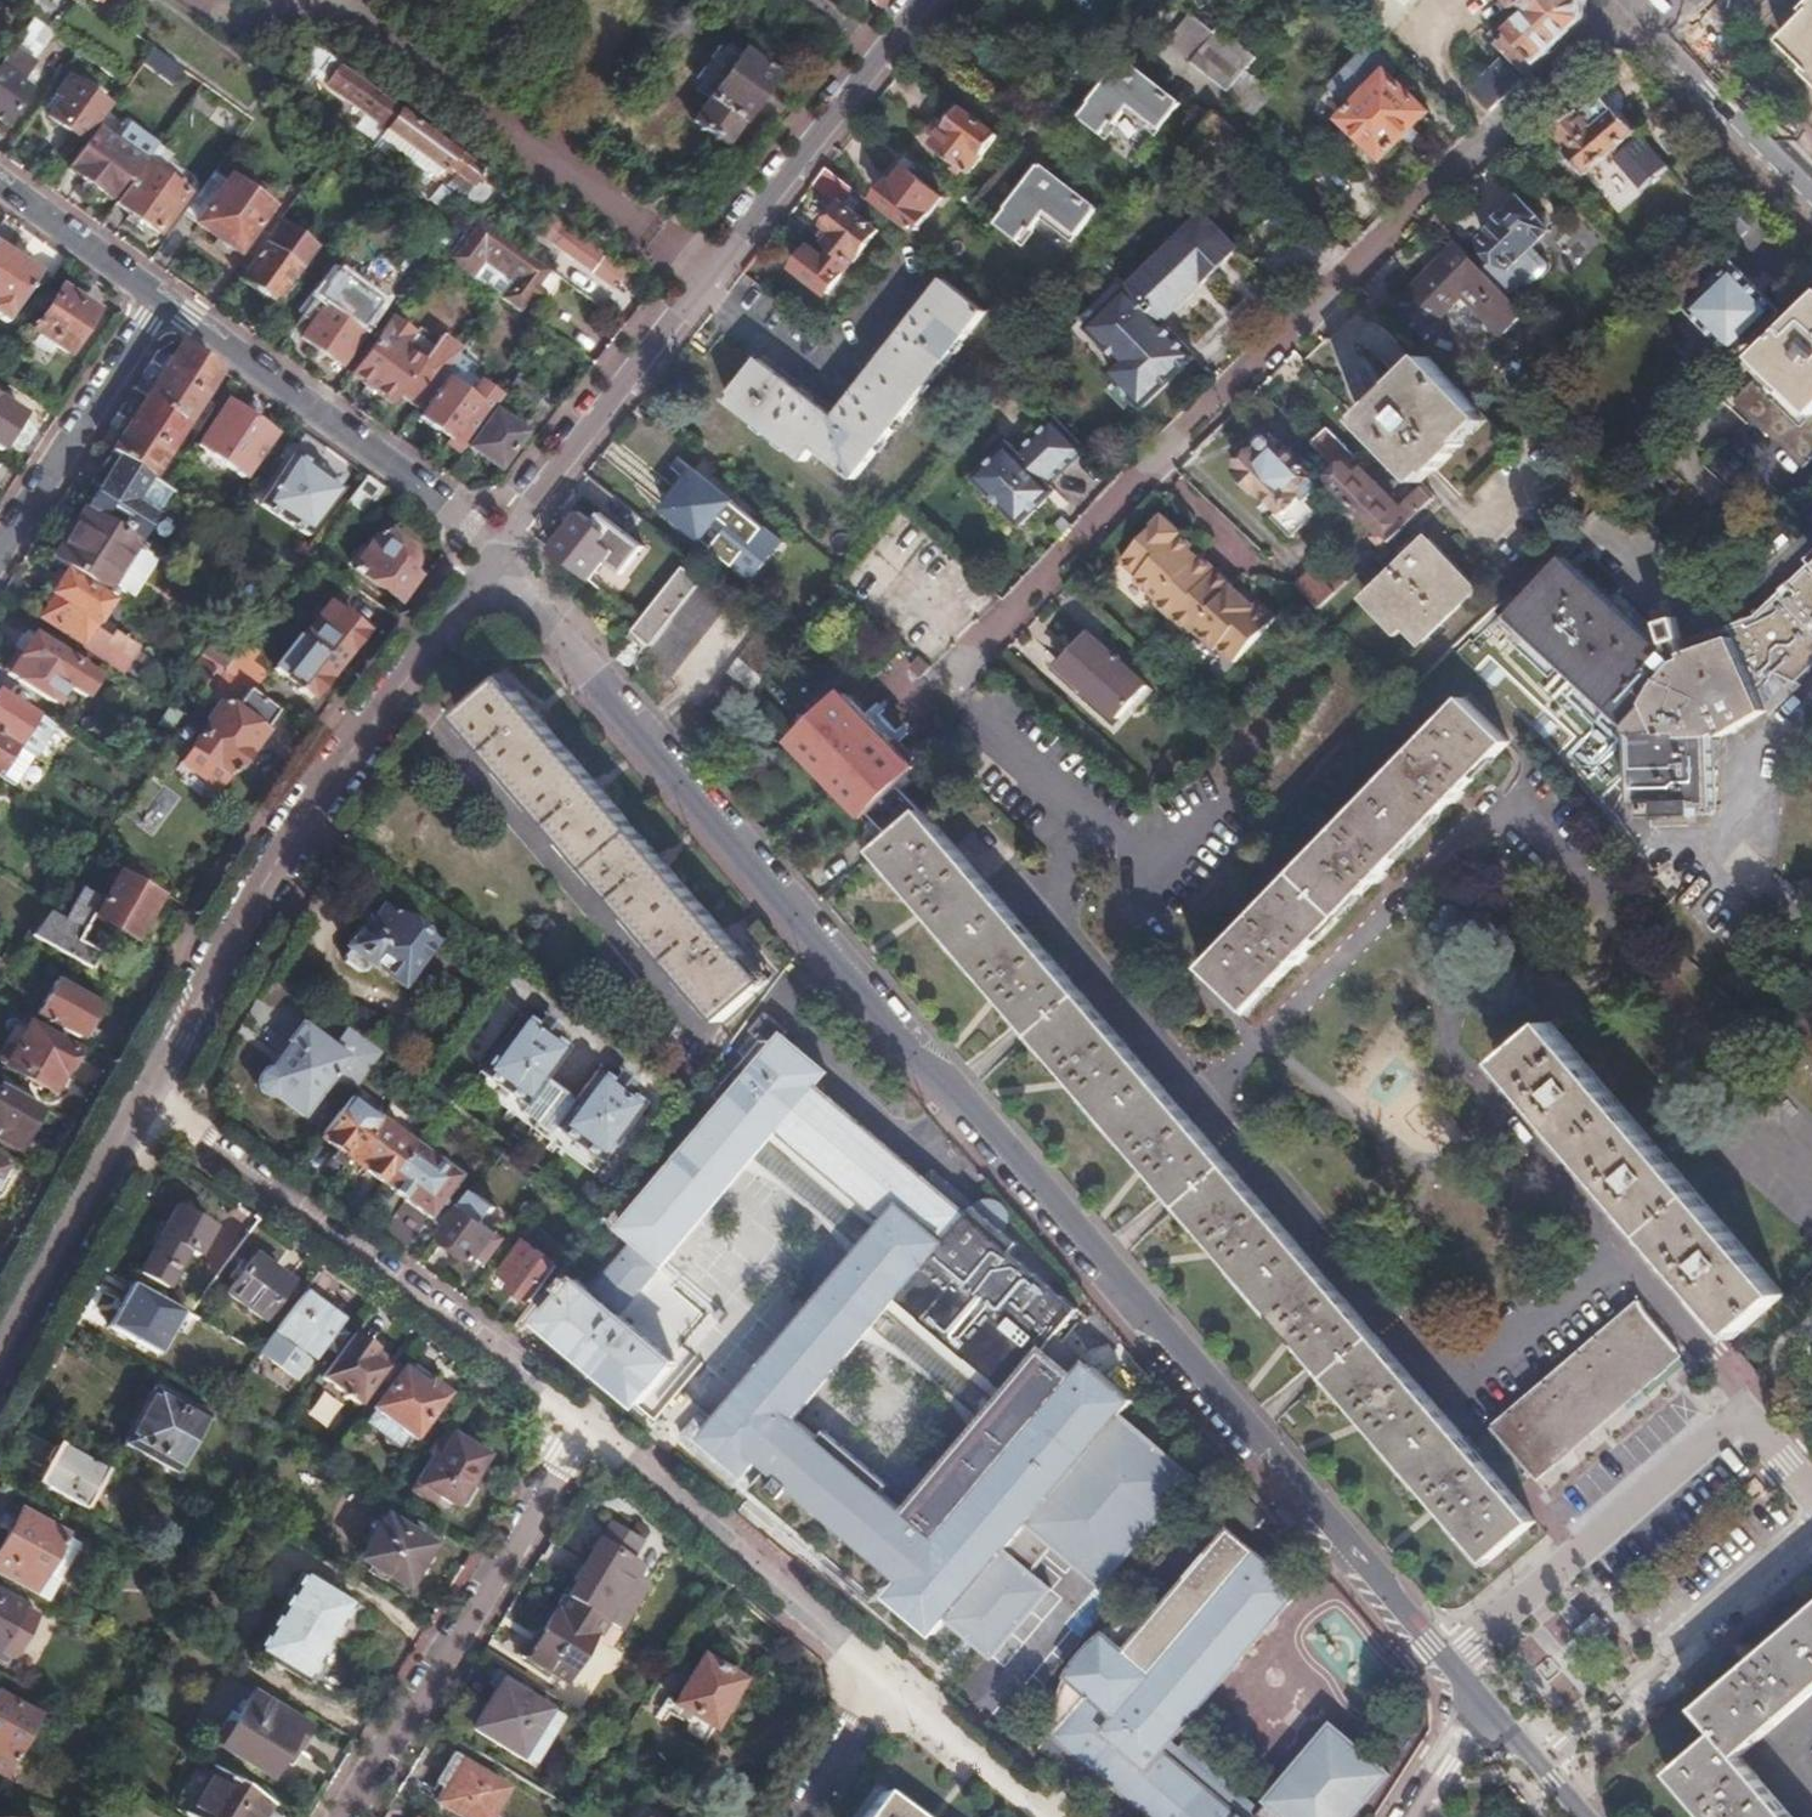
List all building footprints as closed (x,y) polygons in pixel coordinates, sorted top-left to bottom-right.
[(1530,74),(1552,52),(1586,19),(1591,19),(1589,0),(1528,0),(1521,6),(1530,4),(1537,11),(1501,43),(1530,74)] [(1789,34),(1790,45),(1811,67),(1811,11),(1789,34)] [(1168,44),(1194,63),(1219,32),(1193,12),(1168,44)] [(50,31),(30,16),(0,59),(0,120),(6,125),(31,91),(18,82),(21,76),(19,75),(50,31)] [(1219,32),(1194,63),(1230,93),(1251,66),(1253,63),(1259,56),(1223,27),(1219,32)] [(177,63),(155,47),(144,63),(165,79),(177,63)] [(744,53),(693,122),(725,145),(776,76),(744,53)] [(1086,113),(1113,134),(1136,103),(1166,126),(1187,100),(1129,53),(1108,79),(1110,81),(1086,113)] [(1475,90),(1493,109),(1504,99),(1524,79),(1505,60),(1475,90)] [(466,193),(484,168),(400,107),(341,65),(326,86),(384,128),(450,175),(447,179),(466,193)] [(1230,93),(1253,116),(1275,90),(1251,66),(1230,93)] [(47,116),(82,142),(109,103),(69,75),(56,92),(61,96),(47,116)] [(1343,114),(1383,157),(1433,111),(1397,75),(1377,94),(1371,87),(1343,114)] [(1570,159),(1589,180),(1616,154),(1620,158),(1616,161),(1643,191),(1653,182),(1656,186),(1664,179),(1660,175),(1670,166),(1643,137),(1639,140),(1635,136),(1639,132),(1619,111),(1616,115),(1601,100),(1581,120),(1576,115),(1555,136),(1574,155),(1570,159)] [(935,143),(970,171),(999,135),(963,107),(951,121),(943,115),(932,130),(940,136),(935,143)] [(1215,164),(1239,132),(1217,109),(1213,115),(1190,144),(1215,164)] [(119,186),(125,190),(135,175),(145,161),(97,127),(89,138),(67,168),(111,199),(119,186)] [(124,191),(116,202),(159,234),(188,193),(157,170),(170,151),(158,143),(145,161),(135,175),(125,190),(124,191)] [(855,188),(826,166),(814,181),(842,203),(828,222),(836,229),(829,238),(835,243),(825,256),(845,272),(879,228),(861,213),(845,201),(855,188)] [(995,227),(1022,249),(1047,216),(1076,239),(1096,213),(1039,167),(1018,193),(1021,196),(995,227)] [(215,170),(183,213),(237,251),(269,208),(215,170)] [(880,200),(918,230),(943,197),(909,171),(899,184),(895,182),(880,200)] [(861,213),(871,201),(855,188),(845,201),(861,213)] [(1475,258),(1498,282),(1518,303),(1548,275),(1549,273),(1549,272),(1549,268),(1548,265),(1534,247),(1552,231),(1521,197),(1502,215),(1507,219),(1487,237),(1491,242),(1475,258)] [(1255,261),(1207,211),(1130,284),(1123,276),(1087,311),(1129,354),(1112,369),(1149,406),(1200,357),(1167,323),(1207,285),(1218,296),(1255,261)] [(515,308),(546,267),(498,232),(475,215),(459,237),(444,257),(470,275),(481,261),(510,283),(500,297),(515,308)] [(280,224),(239,282),(270,304),(311,247),(280,224)] [(603,255),(567,228),(555,245),(591,271),(603,255)] [(6,322),(40,269),(0,242),(0,318),(6,322)] [(1507,336),(1528,313),(1518,303),(1498,282),(1475,258),(1465,248),(1407,303),(1433,330),(1461,304),(1486,316),(1507,336)] [(1689,308),(1735,357),(1783,311),(1735,262),(1689,308)] [(818,450),(857,480),(987,312),(948,281),(838,421),(761,359),(729,399),(808,463),(818,450)] [(58,287),(31,329),(66,351),(94,310),(58,287)] [(1752,357),(1763,368),(1731,400),(1794,461),(1811,445),(1811,300),(1752,357)] [(325,303),(301,337),(339,364),(363,330),(325,303)] [(378,332),(348,373),(391,404),(398,394),(418,409),(448,368),(428,354),(420,363),(378,332)] [(203,395),(220,369),(181,342),(164,368),(203,395)] [(1431,358),(1364,422),(1421,480),(1461,444),(1452,433),(1479,407),(1431,358)] [(186,421),(203,395),(164,368),(147,394),(186,421)] [(421,417),(463,448),(504,392),(508,387),(491,374),(478,392),(452,374),(421,417)] [(508,387),(504,392),(528,410),(537,399),(512,381),(508,387)] [(130,421),(169,448),(186,421),(147,394),(137,410),(130,405),(123,416),(130,421)] [(8,404),(0,399),(0,417),(8,404)] [(224,405),(195,447),(242,479),(270,437),(224,405)] [(496,410),(468,447),(498,468),(526,432),(496,410)] [(1091,445),(1056,411),(1021,445),(1012,436),(975,471),(1024,522),(1061,486),(1055,481),(1091,445)] [(110,450),(150,476),(169,448),(130,421),(123,416),(116,428),(122,432),(110,450)] [(1330,427),(1314,442),(1339,468),(1334,473),(1339,479),(1334,484),(1381,531),(1390,540),(1436,496),(1426,485),(1402,509),(1356,463),(1359,459),(1330,427)] [(1278,516),(1297,535),(1325,508),(1312,495),(1325,483),(1310,469),(1316,463),(1303,451),(1298,457),(1276,434),(1264,447),(1260,444),(1240,464),(1247,471),(1244,475),(1242,483),(1250,493),(1259,492),(1264,487),(1285,509),(1278,516)] [(150,476),(110,450),(91,480),(98,485),(87,503),(95,509),(135,535),(142,539),(150,527),(165,503),(173,490),(164,484),(150,476)] [(331,480),(295,455),(255,513),(292,539),(331,480)] [(697,468),(665,510),(753,578),(783,539),(697,468)] [(370,503),(382,487),(367,476),(355,492),(370,503)] [(66,535),(53,556),(102,587),(108,591),(142,539),(95,509),(87,503),(73,524),(79,527),(71,538),(66,535)] [(581,513),(553,548),(578,568),(588,576),(603,558),(608,551),(598,544),(606,533),(581,513)] [(1184,536),(1165,519),(1126,561),(1142,577),(1140,579),(1163,600),(1160,604),(1192,634),(1196,630),(1218,651),(1221,648),(1239,663),(1278,618),(1260,602),(1255,608),(1234,589),(1237,586),(1221,571),(1219,573),(1204,559),(1201,561),(1192,552),(1195,550),(1182,538),(1184,536)] [(355,568),(398,600),(409,584),(414,578),(406,572),(408,571),(409,570),(410,569),(411,567),(411,566),(412,564),(412,562),(412,560),(412,559),(412,557),(411,555),(410,554),(409,552),(409,551),(407,550),(383,531),(355,568)] [(1390,540),(1381,531),(1374,538),(1383,547),(1390,540)] [(670,588),(695,557),(663,532),(638,563),(670,588)] [(1357,554),(1366,563),(1383,547),(1374,538),(1369,533),(1352,549),(1357,554)] [(1391,600),(1427,637),(1476,591),(1427,539),(1373,590),(1387,604),(1391,600)] [(1636,817),(1699,815),(1699,807),(1715,807),(1712,735),(1723,731),(1725,734),(1774,716),(1761,689),(1776,673),(1797,685),(1811,670),(1811,548),(1807,554),(1752,615),(1733,622),(1679,642),(1677,635),(1665,638),(1660,643),(1568,557),(1513,616),(1633,726),(1636,817)] [(1298,587),(1319,609),(1350,579),(1328,556),(1298,587)] [(635,632),(655,647),(714,572),(695,557),(670,588),(655,607),(645,620),(635,632)] [(603,558),(588,576),(599,584),(613,567),(603,558)] [(82,641),(79,646),(134,681),(151,655),(112,630),(108,636),(91,626),(107,601),(63,572),(50,592),(54,594),(41,615),(82,641)] [(649,655),(655,659),(677,676),(742,594),(714,572),(655,647),(649,655)] [(628,607),(645,620),(655,607),(639,594),(628,607)] [(312,647),(336,666),(363,632),(326,604),(299,637),(312,647)] [(700,710),(727,732),(799,640),(773,619),(700,710)] [(80,664),(31,632),(19,651),(14,649),(3,666),(7,669),(5,673),(46,699),(58,679),(67,684),(80,664)] [(1151,686),(1089,632),(1060,664),(1122,719),(1151,686)] [(208,658),(226,669),(236,655),(241,649),(223,637),(208,658)] [(311,697),(336,666),(312,647),(287,679),(311,697)] [(226,669),(249,686),(253,690),(263,676),(236,655),(226,669)] [(911,665),(923,676),(931,668),(919,656),(911,665)] [(204,661),(223,673),(226,669),(208,658),(207,657),(204,661)] [(189,682),(207,695),(209,693),(223,673),(204,661),(189,682)] [(230,773),(279,710),(253,690),(249,686),(226,669),(223,673),(209,693),(221,702),(207,720),(210,722),(192,745),(181,760),(218,788),(230,773)] [(458,718),(719,1023),(764,984),(743,959),(745,957),(506,678),(458,718)] [(33,754),(49,728),(53,722),(36,711),(0,688),(0,733),(15,743),(33,754)] [(892,839),(926,810),(900,785),(920,765),(848,694),(798,744),(892,839)] [(1205,966),(1252,1011),(1509,741),(1463,698),(1205,966)] [(180,715),(167,707),(157,722),(170,731),(180,715)] [(33,754),(43,761),(59,735),(49,728),(33,754)] [(15,743),(0,733),(0,767),(15,743)] [(892,839),(877,851),(1486,1560),(1535,1518),(926,810),(892,839)] [(64,920),(89,934),(98,919),(135,940),(159,896),(140,886),(145,879),(123,863),(103,900),(82,888),(64,920)] [(1809,889),(1801,897),(1811,908),(1811,892),(1809,889)] [(31,936),(91,969),(100,953),(83,944),(89,934),(64,920),(49,911),(31,936)] [(373,969),(402,989),(432,946),(387,914),(385,918),(376,912),(366,928),(361,925),(344,949),(347,951),(342,957),(346,966),(360,977),(368,976),(373,969)] [(6,971),(12,962),(0,955),(0,966),(6,971)] [(55,979),(38,1010),(82,1034),(99,1004),(55,979)] [(343,1000),(328,1019),(343,1030),(359,1041),(373,1023),(343,1000)] [(546,1085),(569,1053),(519,1016),(469,1085),(592,1175),(599,1164),(642,1106),(598,1074),(575,1107),(546,1085)] [(1686,1278),(1733,1332),(1736,1335),(1787,1293),(1549,1020),(1499,1064),(1532,1101),(1604,1184),(1686,1278)] [(28,1023),(3,1067),(50,1093),(74,1049),(28,1023)] [(359,1041),(343,1030),(328,1049),(301,1028),(257,1084),(299,1117),(327,1080),(348,1096),(368,1069),(378,1055),(370,1049),(359,1041)] [(378,1055),(387,1062),(397,1047),(381,1035),(370,1049),(378,1055)] [(619,1230),(664,1268),(777,1132),(884,1223),(701,1439),(745,1475),(863,1336),(894,1299),(1005,1395),(972,1435),(971,1436),(869,1557),(901,1585),(890,1597),(934,1635),(1135,1398),(1091,1361),(1077,1376),(1046,1348),(1079,1309),(1011,1252),(1020,1242),(974,1206),(969,1212),(817,1085),(825,1074),(783,1039),(772,1052),(760,1042),(735,1071),(746,1081),(619,1230)] [(42,1106),(0,1083),(0,1142),(18,1152),(42,1106)] [(341,1105),(317,1139),(336,1153),(330,1160),(341,1168),(347,1161),(376,1121),(362,1110),(357,1116),(341,1105)] [(410,1146),(376,1121),(347,1161),(381,1186),(410,1146)] [(457,1177),(412,1144),(410,1146),(381,1186),(426,1219),(457,1177)] [(138,1273),(165,1288),(187,1250),(196,1255),(212,1227),(175,1207),(138,1273)] [(441,1236),(475,1262),(483,1250),(490,1255),(502,1238),(462,1207),(441,1236)] [(386,1235),(411,1241),(417,1217),(392,1210),(386,1235)] [(514,1235),(503,1251),(514,1259),(503,1273),(514,1281),(510,1287),(529,1302),(555,1267),(514,1235)] [(227,1294),(263,1319),(288,1283),(251,1258),(227,1294)] [(693,1290),(664,1268),(641,1294),(670,1318),(693,1290)] [(538,1324),(637,1406),(673,1364),(575,1282),(572,1286),(567,1282),(558,1293),(562,1297),(538,1324)] [(182,1315),(131,1286),(108,1328),(158,1356),(182,1315)] [(693,1290),(670,1318),(695,1338),(718,1311),(693,1290)] [(340,1320),(303,1295),(275,1332),(288,1341),(278,1356),(304,1372),(322,1346),(334,1354),(349,1333),(337,1325),(340,1320)] [(894,1299),(863,1336),(869,1340),(874,1341),(880,1343),(888,1346),(893,1348),(903,1354),(912,1360),(920,1367),(928,1374),(936,1382),(943,1390),(949,1396),(954,1404),(959,1412),(963,1421),(967,1428),(972,1435),(1005,1395),(894,1299)] [(1491,1427),(1533,1474),(1678,1348),(1636,1301),(1491,1427)] [(321,1382),(355,1406),(380,1372),(383,1368),(370,1358),(374,1352),(353,1337),(321,1382)] [(393,1366),(374,1352),(370,1358),(383,1368),(380,1372),(385,1376),(393,1366)] [(374,1411),(413,1438),(445,1395),(429,1383),(424,1391),(401,1373),(374,1411)] [(124,1447),(176,1476),(208,1418),(156,1389),(124,1447)] [(374,1411),(364,1426),(397,1449),(403,1442),(407,1446),(413,1438),(374,1411)] [(444,1433),(413,1483),(408,1491),(429,1504),(433,1496),(453,1508),(454,1508),(462,1507),(471,1491),(469,1484),(467,1483),(484,1457),(444,1433)] [(36,1484),(85,1510),(105,1471),(57,1444),(36,1484)] [(32,1597),(64,1538),(20,1512),(0,1547),(0,1579),(32,1597)] [(358,1559),(405,1588),(431,1545),(383,1516),(358,1559)] [(1165,1608),(1144,1612),(1124,1620),(1106,1631),(1089,1646),(1076,1663),(1066,1681),(1057,1704),(1076,1707),(1053,1734),(1041,1749),(1073,1776),(1085,1762),(1113,1785),(1152,1816),(1254,1816),(1235,1801),(1237,1798),(1172,1742),(1301,1591),(1232,1530),(1165,1608)] [(567,1601),(605,1624),(638,1568),(596,1542),(572,1581),(575,1583),(565,1599),(567,1601)] [(253,1652),(306,1684),(353,1603),(303,1571),(253,1652)] [(574,1675),(605,1624),(567,1601),(565,1599),(562,1597),(531,1648),(574,1675)] [(23,1610),(0,1598),(0,1652),(23,1610)] [(1741,1755),(1811,1694),(1811,1610),(1753,1660),(1699,1707),(1718,1729),(1741,1755)] [(690,1716),(713,1730),(741,1682),(700,1659),(673,1706),(690,1716)] [(471,1731),(528,1765),(556,1719),(500,1685),(471,1731)] [(218,1749),(268,1779),(286,1749),(293,1753),(306,1729),(251,1695),(218,1749)] [(2,1778),(35,1719),(0,1699),(0,1776),(2,1778)] [(1076,1707),(1057,1704),(1053,1734),(1076,1707)] [(702,1750),(713,1730),(690,1716),(679,1736),(702,1750)] [(1338,1726),(1269,1804),(1283,1816),(1366,1816),(1399,1779),(1338,1726)] [(1718,1729),(1669,1771),(1709,1816),(1794,1816),(1741,1755),(1718,1729)] [(432,1795),(453,1759),(445,1754),(423,1790),(432,1795)] [(453,1759),(432,1795),(428,1801),(456,1816),(491,1816),(508,1790),(454,1757),(453,1759)] [(1085,1762),(1073,1776),(1074,1776),(1082,1783),(1092,1786),(1103,1787),(1113,1785),(1085,1762)] [(186,1816),(264,1816),(271,1805),(214,1768),(210,1774),(198,1766),(193,1770),(192,1771),(191,1771),(191,1772),(190,1773),(189,1774),(189,1775),(188,1775),(187,1776),(187,1777),(186,1777),(186,1778),(186,1779),(185,1779),(185,1780),(184,1781),(184,1782),(183,1782),(183,1783),(182,1784),(182,1785),(181,1786),(181,1787),(181,1788),(180,1789),(180,1790),(180,1791),(179,1792),(179,1793),(179,1794),(179,1795),(178,1796),(178,1797),(178,1803),(188,1810),(185,1816),(186,1816)] [(883,1792),(864,1816),(916,1816),(883,1792)]
